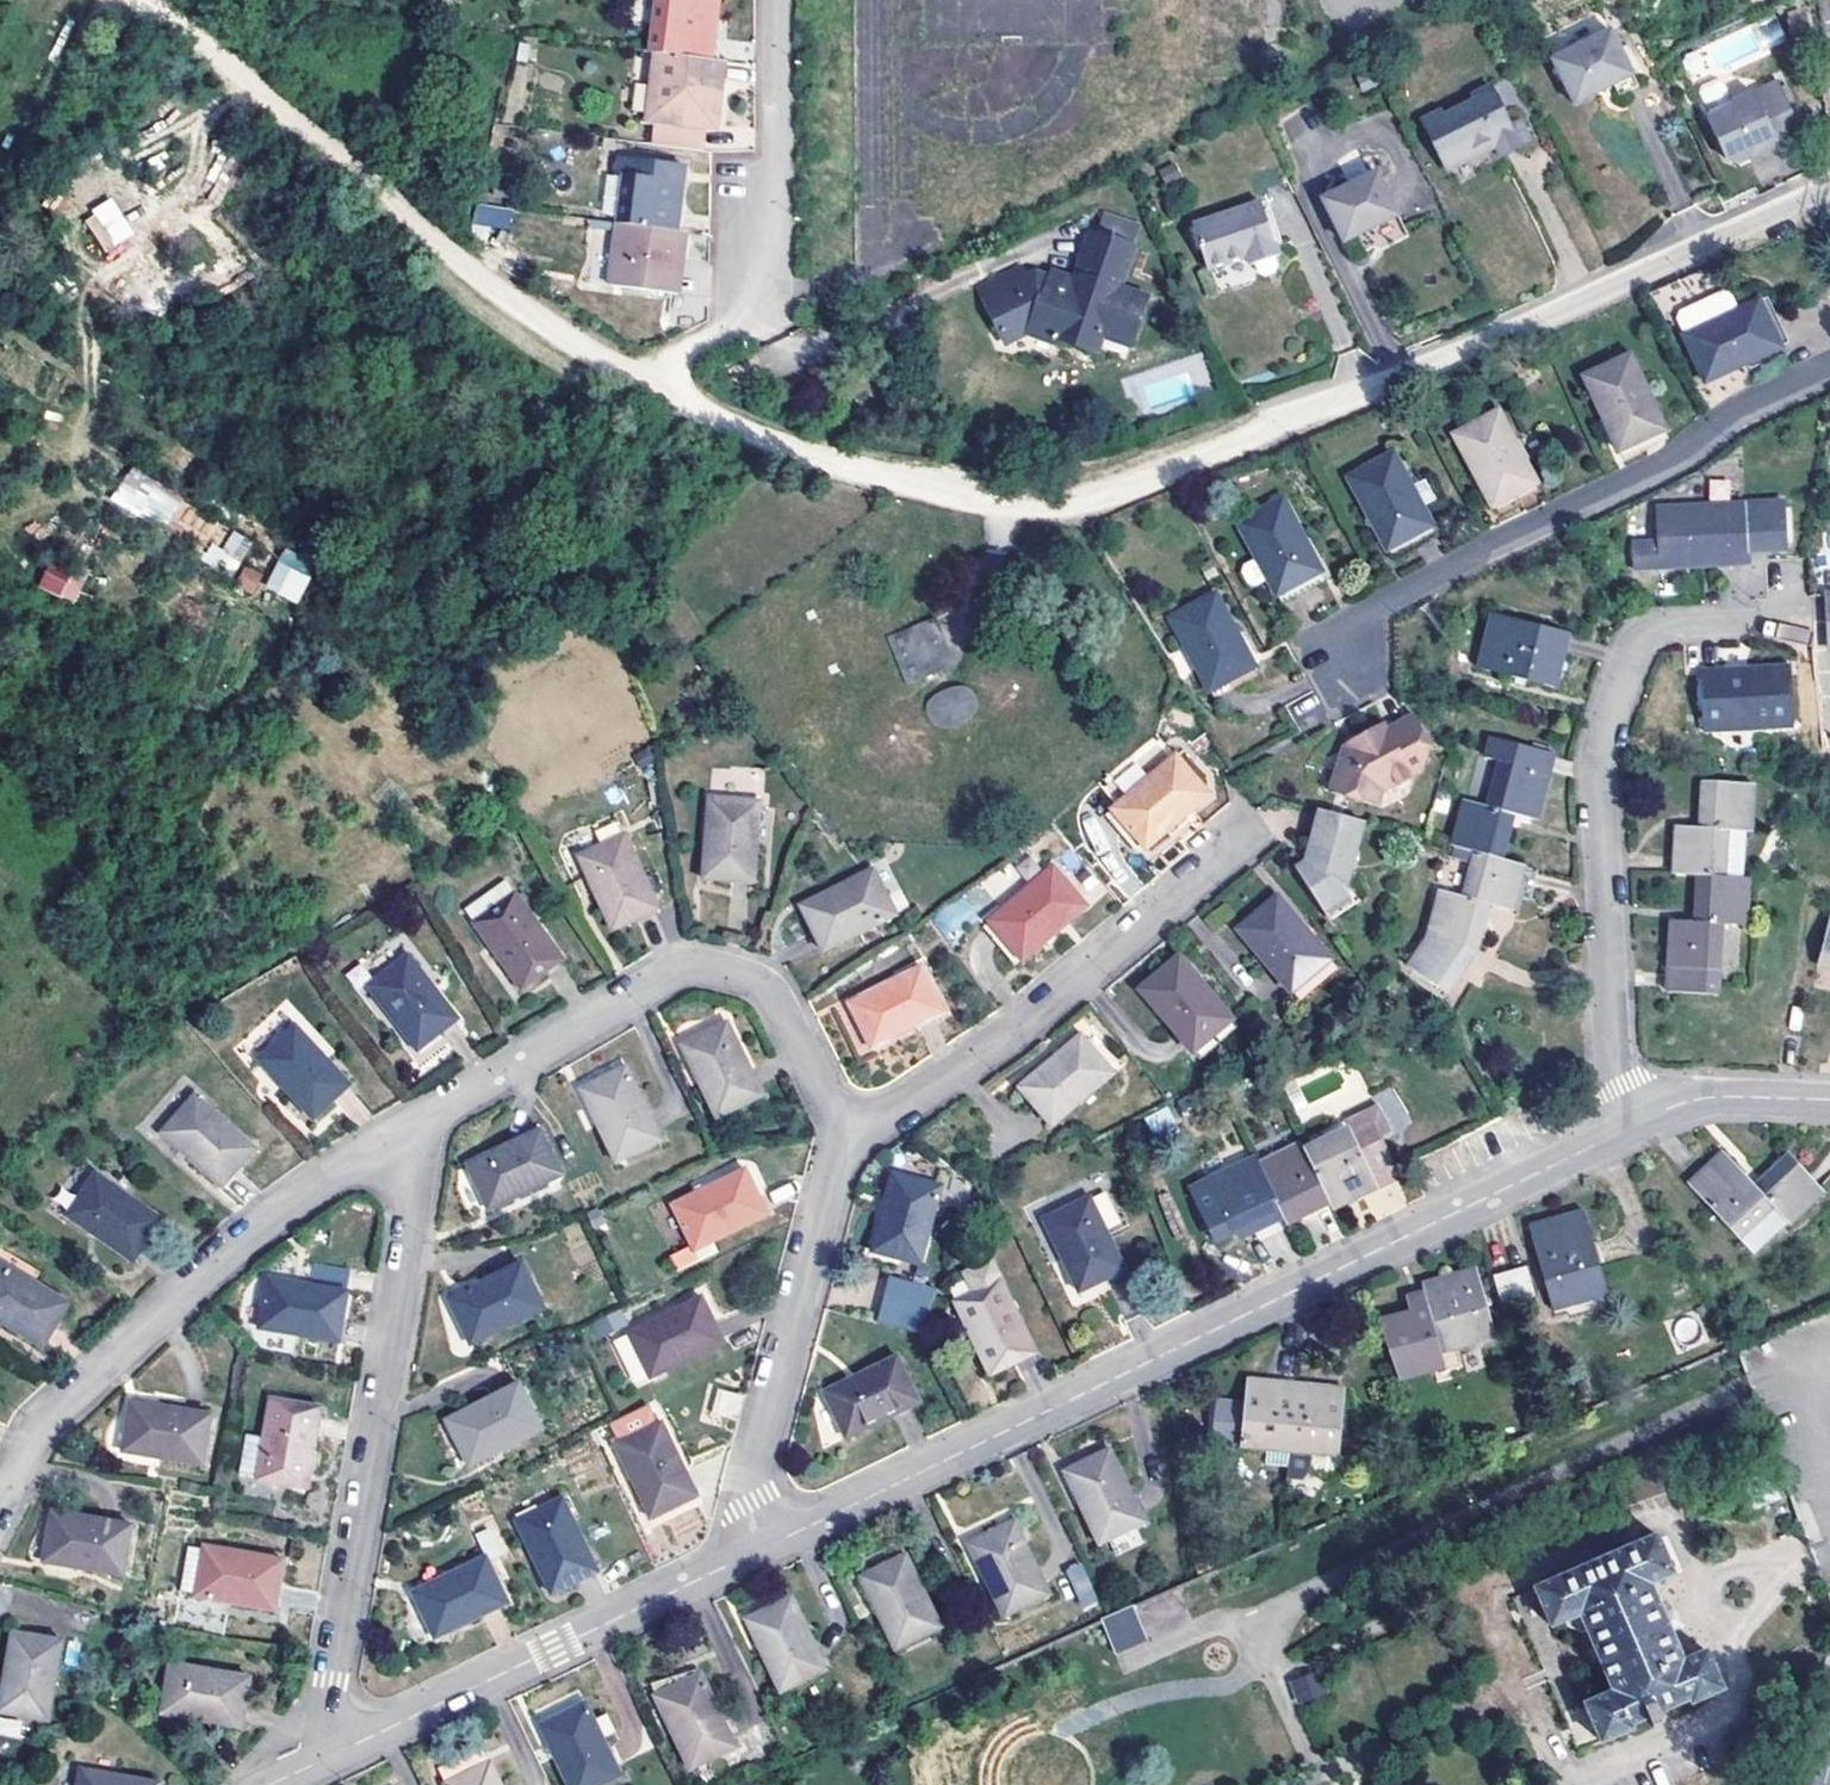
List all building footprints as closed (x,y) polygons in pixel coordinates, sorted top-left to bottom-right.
[(651,54),(656,55),(709,63),(714,21),(712,20),(715,0),(658,0),(651,54)] [(1597,16),(1561,30),(1565,42),(1602,28),(1597,16)] [(1631,90),(1604,34),(1545,63),(1567,108),(1607,89),(1612,100),(1631,90)] [(656,55),(651,80),(658,81),(653,111),(677,114),(675,124),(645,119),(641,144),(697,153),(701,128),(704,128),(709,98),(716,99),(721,65),(709,63),(656,55)] [(645,119),(675,124),(677,114),(653,111),(658,81),(651,80),(645,119)] [(1774,91),(1727,111),(1717,90),(1713,88),(1698,94),(1696,100),(1706,124),(1702,126),(1720,166),(1731,171),(1744,166),(1747,155),(1755,151),(1759,160),(1797,143),(1774,91)] [(1507,131),(1488,91),(1469,100),(1471,106),(1442,119),(1440,114),(1419,124),(1442,173),(1492,149),(1498,163),(1528,149),(1517,126),(1507,131)] [(1759,160),(1755,151),(1747,155),(1744,166),(1759,160)] [(624,177),(618,217),(617,223),(678,232),(686,169),(612,157),(609,175),(624,177)] [(624,177),(609,175),(605,175),(599,215),(618,217),(624,177)] [(1398,221),(1377,177),(1322,203),(1343,247),(1398,221)] [(113,197),(83,214),(103,253),(134,237),(113,197)] [(1272,221),(1264,199),(1252,204),(1259,225),(1265,223),(1272,221)] [(510,229),(514,210),(476,203),(472,222),(510,229)] [(1259,225),(1252,204),(1189,224),(1203,270),(1244,256),(1247,266),(1252,264),(1255,273),(1261,277),(1271,274),(1274,267),(1271,258),(1275,256),(1265,223),(1259,225)] [(1136,223),(1104,212),(1097,233),(1088,230),(1073,276),(1050,268),(1048,273),(1034,270),(1024,276),(1018,267),(978,288),(1004,343),(1027,332),(1055,344),(1057,337),(1096,352),(1102,337),(1131,347),(1147,297),(1121,287),(1133,244),(1129,244),(1136,223)] [(673,254),(682,256),(686,234),(678,232),(617,223),(609,285),(666,294),(673,254)] [(676,296),(682,256),(673,254),(666,294),(676,296)] [(1679,313),(1690,335),(1743,307),(1735,292),(1727,289),(1679,313)] [(1762,299),(1690,335),(1712,380),(1785,343),(1762,299)] [(1667,430),(1631,358),(1587,379),(1623,452),(1667,430)] [(1543,495),(1507,419),(1461,440),(1497,516),(1543,495)] [(1438,533),(1403,457),(1356,479),(1392,555),(1438,533)] [(110,497),(162,530),(182,499),(130,466),(110,497)] [(1204,483),(1209,492),(1220,486),(1215,477),(1204,483)] [(1324,576),(1288,502),(1243,523),(1279,597),(1324,576)] [(234,571),(251,543),(182,504),(166,532),(234,571)] [(1653,548),(1653,543),(1638,544),(1638,567),(1750,563),(1751,543),(1787,543),(1786,506),(1660,510),(1662,543),(1662,547),(1653,548)] [(265,589),(299,603),(315,565),(281,551),(265,589)] [(1250,587),(1264,579),(1254,559),(1239,566),(1250,587)] [(253,592),(261,576),(247,569),(239,585),(253,592)] [(62,597),(68,586),(45,572),(38,584),(62,597)] [(1254,670),(1218,596),(1173,618),(1209,692),(1254,670)] [(948,658),(928,610),(880,631),(900,678),(948,658)] [(1555,687),(1568,631),(1495,613),(1481,669),(1555,687)] [(1724,669),(1723,657),(1703,657),(1707,726),(1796,723),(1794,666),(1724,669)] [(925,691),(927,724),(976,721),(974,688),(925,691)] [(1368,730),(1372,736),(1346,751),(1336,788),(1368,798),(1386,789),(1431,764),(1436,741),(1419,709),(1392,725),(1389,719),(1368,730)] [(1488,756),(1501,760),(1488,803),(1468,799),(1455,843),(1478,850),(1501,856),(1514,810),(1535,815),(1553,754),(1493,737),(1488,756)] [(1208,795),(1175,754),(1112,805),(1144,846),(1208,795)] [(1745,877),(1748,830),(1751,830),(1754,783),(1709,779),(1704,826),(1682,825),(1679,872),(1701,874),(1745,877)] [(751,869),(758,788),(709,784),(702,865),(751,869)] [(1386,789),(1368,798),(1382,802),(1386,789)] [(1368,818),(1329,806),(1313,857),(1303,864),(1336,912),(1359,897),(1350,883),(1368,818)] [(656,900),(621,827),(576,848),(610,921),(656,900)] [(1510,908),(1523,862),(1501,856),(1478,850),(1464,897),(1443,891),(1431,935),(1409,966),(1447,991),(1477,948),(1490,904),(1510,908)] [(893,911),(871,864),(799,900),(822,947),(893,911)] [(1084,904),(1051,865),(988,918),(1020,956),(1084,904)] [(1716,993),(1722,923),(1743,924),(1748,877),(1745,877),(1701,874),(1697,920),(1675,919),(1669,990),(1716,993)] [(562,954),(514,888),(472,919),(519,984),(562,954)] [(1289,992),(1329,960),(1275,897),(1235,929),(1289,992)] [(456,1015),(405,950),(365,981),(416,1046),(456,1015)] [(1190,1050),(1228,1018),(1174,954),(1136,986),(1190,1050)] [(941,1008),(918,962),(846,998),(869,1043),(941,1008)] [(763,1086),(728,1014),(682,1037),(718,1109),(763,1086)] [(348,1081),(293,1020),(255,1055),(310,1115),(348,1081)] [(1112,1071),(1079,1033),(1022,1081),(1055,1121),(1112,1071)] [(662,1133),(626,1061),(581,1083),(616,1155),(662,1133)] [(218,1183),(252,1144),(191,1090),(157,1129),(218,1183)] [(564,1168),(540,1122),(466,1158),(490,1205),(564,1168)] [(1403,1177),(1379,1125),(1361,1134),(1386,1186),(1403,1177)] [(1352,1201),(1386,1186),(1361,1134),(1332,1149),(1327,1141),(1310,1149),(1335,1201),(1348,1194),(1352,1201)] [(1263,1165),(1288,1215),(1301,1210),(1304,1215),(1335,1201),(1310,1149),(1287,1160),(1284,1155),(1263,1165)] [(1758,1186),(1729,1153),(1693,1183),(1739,1237),(1775,1208),(1787,1222),(1825,1190),(1794,1156),(1758,1186)] [(770,1210),(748,1163),(673,1200),(696,1246),(770,1210)] [(1288,1215),(1263,1165),(1239,1176),(1235,1167),(1192,1190),(1216,1241),(1253,1223),(1257,1230),(1288,1215)] [(130,1257),(159,1215),(91,1169),(62,1210),(130,1257)] [(920,1263),(941,1182),(892,1170),(872,1249),(920,1263)] [(1125,1265),(1089,1193),(1043,1215),(1078,1288),(1125,1265)] [(1751,1252),(1787,1222),(1775,1208),(1739,1237),(1751,1252)] [(1612,1293),(1588,1212),(1536,1228),(1559,1309),(1612,1293)] [(712,1241),(671,1256),(676,1269),(717,1254),(712,1241)] [(544,1302),(521,1256),(449,1294),(472,1339),(544,1302)] [(1035,1351),(991,1258),(964,1270),(972,1288),(954,1298),(961,1312),(971,1334),(989,1373),(1035,1351)] [(310,1282),(345,1287),(348,1265),(313,1260),(310,1282)] [(63,1299),(0,1261),(0,1318),(38,1341),(63,1299)] [(1541,1298),(1531,1267),(1515,1273),(1524,1303),(1541,1298)] [(879,1319),(921,1329),(940,1284),(891,1271),(879,1319)] [(1500,1337),(1482,1271),(1427,1287),(1430,1296),(1444,1348),(1479,1339),(1480,1343),(1500,1337)] [(1508,1308),(1524,1303),(1515,1273),(1498,1278),(1508,1308)] [(339,1337),(347,1287),(345,1287),(310,1282),(267,1276),(259,1326),(339,1337)] [(726,1337),(703,1291),(629,1327),(652,1374),(726,1337)] [(1444,1348),(1430,1296),(1413,1301),(1417,1315),(1384,1324),(1400,1381),(1446,1368),(1441,1349),(1444,1348)] [(971,1334),(961,1312),(951,1317),(962,1339),(971,1334)] [(626,1333),(612,1339),(635,1388),(649,1382),(626,1333)] [(1481,1347),(1480,1343),(1479,1339),(1444,1348),(1441,1349),(1446,1368),(1448,1375),(1464,1371),(1459,1353),(1481,1347)] [(918,1401),(896,1355),(822,1389),(845,1436),(918,1401)] [(541,1425),(519,1379),(446,1417),(468,1461),(541,1425)] [(1266,1438),(1288,1440),(1294,1383),(1261,1380),(1260,1388),(1242,1386),(1241,1402),(1213,1399),(1210,1433),(1217,1442),(1264,1446),(1266,1438)] [(1336,1452),(1342,1395),(1324,1393),(1325,1385),(1294,1383),(1288,1440),(1284,1476),(1299,1478),(1307,1471),(1307,1467),(1341,1471),(1342,1453),(1336,1452)] [(716,1412),(740,1418),(745,1398),(722,1392),(716,1412)] [(307,1484),(322,1404),(272,1397),(258,1478),(307,1484)] [(202,1463),(211,1413),(132,1399),(122,1449),(202,1463)] [(650,1402),(611,1422),(613,1426),(652,1407),(650,1402)] [(698,1492),(663,1418),(659,1420),(652,1407),(613,1426),(620,1440),(616,1442),(652,1515),(698,1492)] [(1148,1520),(1113,1446),(1067,1469),(1102,1542),(1148,1520)] [(1690,1488),(1680,1458),(1612,1481),(1622,1511),(1690,1488)] [(1779,1497),(1770,1475),(1747,1484),(1756,1507),(1779,1497)] [(600,1567),(563,1493),(517,1516),(553,1590),(600,1567)] [(122,1571),(131,1521),(52,1505),(42,1555),(122,1571)] [(1051,1592),(1016,1519),(971,1541),(1006,1613),(1051,1592)] [(1674,1575),(1658,1537),(1514,1598),(1578,1754),(1631,1731),(1629,1726),(1689,1701),(1691,1706),(1724,1691),(1708,1653),(1684,1663),(1651,1586),(1674,1575)] [(275,1607),(285,1556),(189,1541),(180,1592),(275,1607)] [(941,1623),(908,1550),(861,1572),(895,1644),(941,1623)] [(509,1598),(485,1553),(412,1590),(436,1634),(509,1598)] [(1079,1560),(1064,1568),(1084,1609),(1099,1602),(1079,1560)] [(827,1666),(792,1592),(746,1615),(781,1688),(827,1666)] [(1149,1636),(1136,1606),(1125,1611),(1138,1641),(1149,1636)] [(1138,1641),(1125,1611),(1103,1621),(1116,1651),(1138,1641)] [(61,1636),(11,1628),(0,1694),(0,1709),(47,1716),(61,1636)] [(239,1724),(249,1673),(168,1660),(159,1711),(239,1724)] [(689,1765),(736,1742),(701,1669),(655,1692),(689,1765)] [(1324,1696),(1315,1673),(1291,1681),(1300,1704),(1324,1696)] [(620,1771),(585,1698),(539,1720),(570,1784),(591,1784),(620,1771)] [(21,1739),(23,1722),(0,1718),(0,1735),(21,1739)] [(489,1758),(443,1781),(445,1784),(502,1784),(489,1758)] [(159,1775),(79,1766),(76,1784),(157,1784),(159,1775)]
